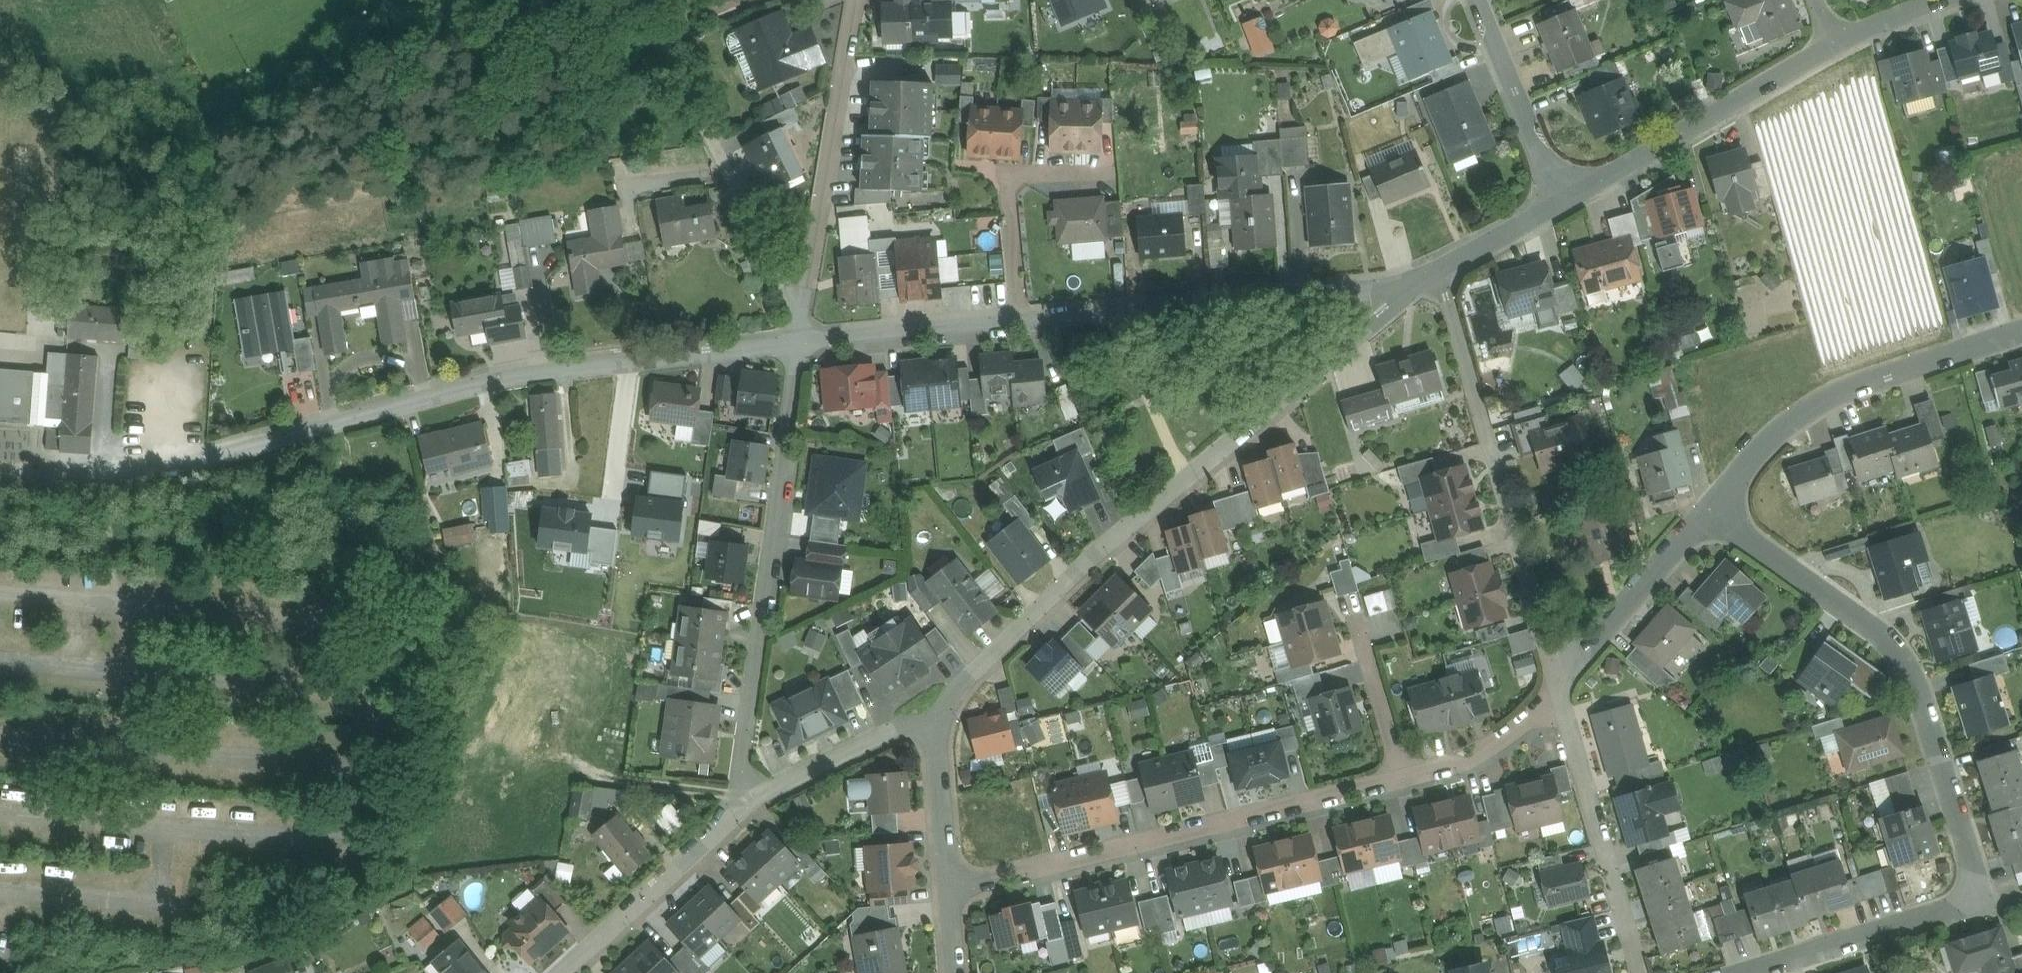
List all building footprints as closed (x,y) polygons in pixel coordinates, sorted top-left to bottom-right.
[(711,5),(714,13),(738,3),(737,0),(724,0),(711,5)] [(791,12),(816,3),(815,0),(786,0),(791,12)] [(1063,25),(1105,7),(1102,0),(1053,0),(1063,25)] [(1403,10),(1408,22),(1431,13),(1436,11),(1432,0),(1429,0),(1403,10)] [(1574,11),(1596,2),(1595,0),(1569,0),(1574,11)] [(1729,4),(1738,26),(1739,25),(1747,45),(1767,37),(1767,38),(1799,25),(1788,0),(1739,0),(1729,4)] [(952,4),(912,5),(913,42),(930,42),(930,37),(953,36),(967,35),(966,12),(952,13),(952,4)] [(912,5),(884,6),(886,43),(913,42),(912,5)] [(1574,11),(1540,25),(1559,72),(1593,58),(1574,11)] [(1408,22),(1354,43),(1364,66),(1399,51),(1411,80),(1430,73),(1452,64),(1450,60),(1441,37),(1438,38),(1428,14),(1431,13),(1408,22)] [(782,14),(737,32),(736,32),(733,34),(729,36),(728,39),(727,43),(733,57),(737,56),(749,85),(752,88),(755,89),(759,88),(760,89),(805,70),(823,62),(810,30),(792,37),(782,14)] [(1246,20),(1253,55),(1266,53),(1259,17),(1246,20)] [(2013,27),(2021,60),(2021,25),(2013,27)] [(1990,34),(1975,38),(1974,34),(1958,38),(1959,42),(1951,44),(1951,46),(1960,79),(1960,80),(1961,80),(1962,84),(1963,84),(1963,85),(1980,80),(1979,80),(1980,80),(1979,75),(2000,69),(1990,34)] [(1951,46),(1937,50),(1941,66),(1946,83),(1960,79),(1951,46)] [(1925,51),(1889,61),(1901,103),(1936,94),(1930,70),(1925,51)] [(1450,60),(1452,64),(1430,73),(1435,84),(1464,72),(1457,57),(1450,60)] [(2011,63),(2017,86),(2021,85),(2021,60),(2011,63)] [(962,64),(938,63),(937,82),(961,84),(962,64)] [(1616,63),(1588,75),(1595,92),(1623,81),(1616,63)] [(1941,66),(1930,70),(1936,94),(1948,90),(1946,83),(1941,66)] [(1595,92),(1583,98),(1599,135),(1639,118),(1623,81),(1595,92)] [(864,136),(924,138),(931,138),(933,84),(872,82),(870,136),(864,136)] [(1455,89),(1427,100),(1451,156),(1472,148),(1475,154),(1494,146),(1482,117),(1475,120),(1470,110),(1472,109),(1468,98),(1460,102),(1455,89)] [(974,97),(961,97),(959,123),(971,123),(972,109),(974,109),(974,97)] [(1052,98),(1039,98),(1038,122),(1051,122),(1052,104),(1052,98)] [(1113,99),(1101,99),(1101,105),(1102,105),(1102,123),(1113,123),(1113,99)] [(1036,101),(1022,100),(1022,113),(1023,113),(1022,126),(1034,128),(1036,101)] [(807,101),(783,112),(789,126),(813,114),(807,101)] [(1052,104),(1051,122),(1051,151),(1076,151),(1077,105),(1052,104)] [(1101,105),(1077,105),(1076,151),(1101,152),(1102,123),(1102,105),(1101,105)] [(974,109),(972,109),(971,123),(969,154),(994,156),(998,111),(974,109)] [(1022,113),(998,111),(994,156),(1019,158),(1022,126),(1023,113),(1022,113)] [(782,128),(745,146),(768,193),(805,174),(782,128)] [(924,138),(864,136),(863,156),(862,169),(863,169),(862,189),(891,191),(922,192),(924,138)] [(1307,137),(1280,140),(1283,168),(1310,166),(1307,137)] [(1280,140),(1253,142),(1254,156),(1255,156),(1257,178),(1283,175),(1283,168),(1280,140)] [(1744,151),(1708,161),(1719,200),(1726,198),(1731,215),(1753,209),(1751,202),(1757,201),(1754,190),(1755,190),(1748,166),(1744,151)] [(1415,152),(1371,170),(1373,174),(1383,197),(1385,203),(1404,195),(1404,194),(1413,191),(1414,192),(1429,185),(1423,171),(1423,170),(1422,167),(1421,167),(1415,152)] [(1255,156),(1254,156),(1218,159),(1221,199),(1233,198),(1259,196),(1257,178),(1255,156)] [(1762,161),(1748,166),(1755,190),(1754,190),(1757,201),(1772,196),(1762,161)] [(1383,197),(1373,174),(1362,179),(1371,202),(1383,197)] [(1204,184),(1187,186),(1190,216),(1206,214),(1204,184)] [(1348,184),(1307,188),(1311,244),(1353,240),(1351,220),(1350,220),(1348,186),(1349,186),(1348,184)] [(1679,189),(1665,192),(1663,184),(1646,194),(1648,203),(1658,238),(1662,237),(1663,242),(1655,245),(1663,272),(1684,266),(1678,243),(1675,244),(1672,234),(1675,233),(1675,236),(1686,233),(1686,230),(1702,225),(1692,191),(1680,194),(1679,189)] [(891,191),(862,189),(856,189),(855,206),(891,203),(891,191)] [(711,207),(685,211),(681,195),(657,199),(666,248),(667,248),(666,242),(699,236),(701,242),(717,239),(711,207)] [(1259,196),(1233,198),(1237,250),(1275,247),(1271,195),(1259,196)] [(1103,198),(1056,202),(1057,212),(1055,212),(1050,216),(1051,222),(1056,225),(1058,225),(1059,243),(1106,240),(1106,238),(1103,202),(1103,198)] [(1121,201),(1103,202),(1106,238),(1124,237),(1121,201)] [(1658,238),(1648,203),(1632,208),(1634,213),(1642,242),(1658,238)] [(617,207),(591,211),(595,240),(621,235),(617,207)] [(1634,213),(1608,220),(1615,243),(1629,239),(1631,248),(1643,245),(1642,242),(1634,213)] [(1182,216),(1138,219),(1141,258),(1185,254),(1182,216)] [(552,217),(521,223),(525,246),(556,240),(552,217)] [(868,217),(840,219),(842,246),(870,243),(868,217)] [(595,240),(568,244),(573,272),(576,271),(579,295),(598,292),(594,268),(626,262),(621,235),(595,240)] [(1226,238),(1208,240),(1211,272),(1229,270),(1226,238)] [(630,259),(646,259),(645,239),(630,240),(630,259)] [(1615,243),(1598,248),(1598,246),(1575,253),(1590,307),(1608,301),(1604,289),(1640,279),(1631,248),(1629,239),(1615,243)] [(1988,239),(1976,242),(1981,260),(1982,259),(1986,277),(1998,274),(1988,239)] [(935,242),(897,246),(902,298),(940,294),(935,242)] [(874,255),(843,258),(845,285),(839,285),(841,306),(879,303),(874,255)] [(1981,260),(1948,269),(1961,317),(1995,307),(1986,277),(1982,259),(1981,260)] [(382,261),(363,265),(366,281),(325,289),(317,290),(320,312),(327,354),(346,351),(339,309),(361,305),(362,314),(367,316),(381,313),(386,344),(406,341),(399,296),(395,266),(395,263),(382,265),(382,261)] [(409,263),(395,266),(399,296),(414,293),(409,263)] [(1544,263),(1499,276),(1510,317),(1553,305),(1555,305),(1551,290),(1544,263)] [(528,266),(514,268),(517,284),(519,290),(532,287),(528,266)] [(517,284),(514,268),(499,271),(502,287),(517,284)] [(1571,284),(1551,290),(1555,305),(1553,305),(1556,316),(1578,309),(1571,284)] [(325,286),(304,289),(308,314),(320,312),(317,290),(325,289),(325,286)] [(287,292),(235,301),(243,351),(276,345),(277,351),(295,348),(293,341),(295,340),(287,292)] [(501,296),(453,305),(459,335),(471,332),(473,345),(491,342),(485,314),(503,310),(501,296)] [(126,309),(71,305),(68,338),(124,342),(126,309)] [(503,310),(485,314),(491,342),(491,343),(525,337),(520,307),(503,310)] [(295,340),(293,341),(295,348),(299,374),(316,371),(311,338),(295,340)] [(153,348),(130,346),(129,358),(152,360),(153,348)] [(67,354),(50,352),(46,405),(63,407),(67,354)] [(1432,353),(1405,361),(1404,359),(1377,367),(1384,390),(1387,401),(1389,401),(1441,386),(1432,353)] [(99,356),(67,354),(63,407),(62,421),(63,421),(63,426),(61,450),(92,453),(99,356)] [(1012,354),(981,357),(983,379),(985,396),(986,396),(1014,393),(1015,393),(1012,364),(1013,364),(1012,354)] [(950,359),(928,362),(932,407),(955,405),(958,400),(957,388),(959,387),(958,377),(956,375),(955,369),(955,363),(950,359)] [(1013,364),(1012,364),(1015,393),(1014,393),(1015,404),(1046,401),(1042,361),(1013,364)] [(2009,365),(2011,373),(1990,379),(1993,389),(1996,399),(1998,408),(2021,402),(2021,361),(2009,365)] [(928,362),(908,364),(904,368),(905,376),(905,379),(903,381),(904,393),(906,395),(907,405),(912,409),(932,407),(928,362)] [(1576,363),(1561,372),(1572,390),(1587,381),(1576,363)] [(32,368),(0,368),(0,414),(7,414),(8,385),(32,386),(32,368)] [(845,370),(844,372),(827,374),(825,376),(827,391),(824,394),(825,406),(831,411),(843,410),(846,407),(875,404),(876,404),(873,374),(872,370),(870,368),(865,369),(863,371),(855,372),(852,370),(845,370)] [(969,368),(955,369),(956,375),(958,377),(959,387),(957,388),(958,400),(971,399),(969,380),(970,380),(969,368)] [(778,377),(744,372),(739,412),(772,416),(778,377)] [(888,372),(873,374),(876,404),(875,404),(875,410),(892,408),(889,377),(888,372)] [(1988,372),(1977,375),(1982,393),(1993,389),(1990,379),(1988,372)] [(733,377),(720,375),(716,399),(730,401),(733,377)] [(905,376),(889,377),(892,407),(907,405),(906,395),(904,393),(903,381),(905,379),(905,376)] [(970,380),(969,380),(971,399),(972,412),(987,410),(986,396),(985,396),(983,379),(970,380)] [(700,391),(657,385),(654,400),(659,407),(658,420),(694,425),(696,425),(698,411),(700,391)] [(1389,401),(1392,412),(1445,397),(1441,386),(1389,401)] [(1993,389),(1982,393),(1984,402),(1996,399),(1993,389)] [(1384,390),(1342,402),(1350,432),(1394,419),(1392,412),(1389,401),(1387,401),(1384,390)] [(556,394),(532,395),(536,451),(559,449),(560,449),(556,394)] [(1929,399),(1917,403),(1923,425),(1924,426),(1937,422),(1929,399)] [(63,407),(46,405),(45,419),(62,421),(63,407)] [(715,413),(698,411),(696,425),(694,425),(692,444),(710,446),(715,413)] [(1547,414),(1513,424),(1519,446),(1533,442),(1531,432),(1550,426),(1547,414)] [(1691,416),(1672,421),(1675,431),(1680,448),(1681,448),(1698,443),(1691,416)] [(1550,426),(1531,432),(1533,442),(1543,473),(1592,459),(1580,418),(1550,426)] [(1923,425),(1909,430),(1910,432),(1888,440),(1897,468),(1896,469),(1898,476),(1936,463),(1927,437),(1940,432),(1937,422),(1924,426),(1923,425)] [(483,424),(443,434),(443,432),(419,438),(428,472),(463,463),(465,472),(493,464),(483,424)] [(63,426),(48,425),(47,449),(61,450),(63,426)] [(1084,427),(1053,441),(1061,459),(1078,451),(1080,457),(1094,451),(1084,427)] [(1871,437),(1848,444),(1853,459),(1840,462),(1844,473),(1856,469),(1858,476),(1879,470),(1880,474),(1896,469),(1897,468),(1888,440),(1885,429),(1870,434),(1871,437)] [(1662,452),(1639,458),(1649,495),(1651,495),(1655,506),(1676,500),(1673,489),(1691,484),(1681,448),(1680,448),(1675,431),(1658,436),(1662,452)] [(769,445),(735,440),(729,477),(729,480),(738,481),(763,485),(769,445)] [(1847,440),(1835,444),(1836,448),(1840,462),(1853,459),(1848,444),(1847,440)] [(1295,444),(1268,452),(1270,459),(1271,459),(1281,494),(1306,486),(1307,486),(1301,466),(1295,444)] [(1371,447),(1363,454),(1378,471),(1386,464),(1371,447)] [(1836,448),(1824,452),(1826,458),(1827,458),(1832,476),(1844,473),(1840,462),(1836,448)] [(559,449),(536,451),(536,453),(539,453),(541,477),(561,476),(559,449)] [(1061,459),(1034,471),(1047,499),(1057,495),(1065,498),(1071,511),(1099,498),(1080,457),(1078,451),(1061,459)] [(865,465),(816,457),(808,513),(842,518),(843,506),(859,508),(865,465)] [(1433,458),(1398,468),(1403,486),(1423,480),(1422,479),(1438,474),(1433,458)] [(1826,458),(1789,470),(1800,504),(1837,493),(1832,476),(1827,458),(1826,458)] [(1270,459),(1244,467),(1251,491),(1257,509),(1283,501),(1281,494),(1271,459),(1270,459)] [(1321,460),(1301,466),(1307,486),(1306,486),(1310,499),(1330,493),(1321,460)] [(1438,474),(1422,479),(1423,480),(1431,510),(1473,497),(1471,491),(1473,491),(1471,481),(1469,482),(1464,467),(1438,474)] [(1623,470),(1609,473),(1616,501),(1630,497),(1623,470)] [(652,473),(649,495),(681,500),(684,478),(652,473)] [(729,480),(729,477),(716,475),(714,495),(735,498),(738,481),(729,480)] [(738,481),(735,498),(760,502),(763,485),(738,481)] [(506,487),(483,488),(485,522),(508,520),(506,487)] [(1257,509),(1251,491),(1234,496),(1243,526),(1261,521),(1257,509)] [(1037,524),(1015,495),(1003,504),(1018,523),(1018,522),(1026,532),(1037,524)] [(1234,496),(1214,502),(1216,509),(1217,509),(1223,532),(1243,526),(1234,496)] [(1473,497),(1431,510),(1439,539),(1440,540),(1456,536),(1482,528),(1478,513),(1480,512),(1477,503),(1475,504),(1473,497)] [(683,505),(636,498),(631,534),(678,541),(683,505)] [(1619,508),(1581,519),(1588,544),(1583,545),(1589,565),(1632,553),(1619,508)] [(1216,509),(1190,517),(1192,524),(1193,524),(1203,559),(1229,551),(1223,532),(1217,509),(1216,509)] [(590,517),(542,510),(537,546),(585,552),(590,517)] [(723,524),(700,520),(698,535),(720,538),(723,524)] [(1018,523),(991,543),(1020,581),(1023,579),(1027,580),(1035,574),(1035,570),(1048,560),(1026,532),(1018,522),(1018,523)] [(1192,524),(1166,532),(1173,554),(1179,574),(1206,566),(1203,559),(1193,524),(1192,524)] [(473,527),(444,532),(447,547),(476,541),(473,527)] [(616,532),(593,529),(588,562),(611,565),(616,532)] [(1871,549),(1869,549),(1874,565),(1875,564),(1886,599),(1917,589),(1910,565),(1928,559),(1920,533),(1871,549)] [(1456,536),(1440,540),(1439,539),(1421,544),(1426,563),(1457,554),(1461,553),(1456,536)] [(1867,537),(1824,551),(1827,562),(1869,549),(1871,549),(1867,537)] [(846,546),(811,541),(808,563),(842,568),(842,569),(843,569),(846,546)] [(748,547),(713,542),(708,578),(743,582),(748,547)] [(1461,553),(1457,554),(1461,567),(1487,559),(1484,547),(1461,553)] [(1154,553),(1135,572),(1152,589),(1162,579),(1156,559),(1154,553)] [(1179,574),(1173,554),(1156,559),(1162,579),(1166,594),(1184,588),(1179,574)] [(928,565),(934,574),(950,563),(945,555),(928,565)] [(1350,559),(1340,562),(1342,569),(1331,573),(1338,598),(1359,591),(1350,559)] [(998,612),(957,560),(928,582),(927,583),(941,600),(968,636),(998,612)] [(808,563),(801,562),(796,565),(793,588),(797,593),(808,594),(810,597),(821,598),(823,596),(834,598),(839,594),(842,569),(842,568),(808,563)] [(1697,595),(1696,597),(1707,607),(1720,618),(1731,606),(1746,619),(1764,598),(1749,585),(1751,583),(1726,562),(1697,595)] [(1489,564),(1452,574),(1460,601),(1502,589),(1498,575),(1492,576),(1489,564)] [(928,582),(922,575),(908,576),(910,593),(925,612),(941,600),(927,583),(928,582)] [(1142,602),(1121,581),(1114,581),(1099,595),(1132,629),(1142,620),(1144,620),(1149,615),(1150,608),(1144,602),(1142,602)] [(1391,586),(1360,595),(1367,618),(1398,609),(1391,586)] [(1964,587),(1942,594),(1945,605),(1962,600),(1963,600),(1967,599),(1964,587)] [(1697,595),(1688,588),(1678,599),(1698,616),(1707,607),(1696,597),(1697,595)] [(1502,589),(1460,601),(1468,628),(1504,618),(1501,605),(1506,604),(1502,589)] [(1132,629),(1099,595),(1085,609),(1085,616),(1106,638),(1106,640),(1111,646),(1118,646),(1123,641),(1123,638),(1132,629)] [(696,597),(695,606),(731,611),(733,602),(696,597)] [(1945,605),(1922,612),(1934,651),(1938,662),(1978,650),(1970,623),(1981,620),(1974,597),(1967,599),(1963,600),(1962,600),(1945,605)] [(1325,603),(1312,607),(1309,605),(1294,610),(1292,612),(1279,616),(1286,641),(1332,628),(1325,603)] [(674,640),(724,647),(727,628),(729,628),(731,611),(695,606),(679,604),(674,640)] [(1695,630),(1668,606),(1634,644),(1637,647),(1655,662),(1662,668),(1695,630)] [(924,637),(911,619),(901,625),(896,617),(882,626),(887,635),(888,634),(917,678),(928,672),(925,667),(938,659),(937,657),(924,637)] [(1483,642),(1509,635),(1506,622),(1479,630),(1483,642)] [(936,627),(924,637),(937,657),(951,647),(936,627)] [(1332,628),(1286,641),(1293,665),(1293,666),(1308,662),(1311,664),(1311,663),(1323,660),(1325,657),(1339,653),(1332,628)] [(822,649),(826,634),(811,629),(806,644),(822,649)] [(860,653),(849,629),(836,635),(852,668),(865,662),(859,653),(860,653)] [(1530,629),(1509,635),(1517,660),(1537,654),(1530,629)] [(1095,660),(1068,633),(1058,644),(1081,667),(1080,668),(1083,672),(1095,660)] [(860,653),(859,653),(865,662),(886,693),(904,681),(907,686),(917,678),(888,634),(887,635),(860,653)] [(1805,669),(1797,680),(1821,698),(1825,693),(1837,702),(1850,684),(1871,699),(1887,676),(1829,635),(1818,651),(1805,669)] [(674,640),(668,686),(687,688),(710,691),(720,693),(724,663),(722,663),(724,647),(674,640)] [(1803,640),(1788,656),(1801,666),(1805,669),(1818,651),(1803,640)] [(1055,642),(1049,648),(1047,646),(1039,654),(1041,656),(1029,668),(1054,694),(1080,668),(1081,667),(1058,644),(1055,642)] [(1655,662),(1637,647),(1626,659),(1644,675),(1655,662)] [(2004,654),(1969,665),(1975,682),(1992,677),(2010,672),(2004,654)] [(1519,674),(1537,670),(1534,656),(1515,661),(1519,674)] [(1801,666),(1788,656),(1780,666),(1791,674),(1796,672),(1801,666)] [(1293,665),(1276,670),(1280,685),(1293,681),(1314,675),(1311,663),(1311,664),(1308,662),(1293,666),(1293,665)] [(1406,675),(1410,691),(1435,684),(1431,668),(1406,675)] [(848,670),(828,680),(843,712),(864,703),(848,670)] [(1477,672),(1450,679),(1462,722),(1489,714),(1477,672)] [(1314,675),(1293,681),(1299,703),(1310,699),(1326,695),(1319,673),(1314,675)] [(1975,682),(1955,689),(1970,735),(2007,724),(2002,707),(2005,706),(2003,702),(2000,703),(1992,677),(1975,682)] [(1435,684),(1410,691),(1423,733),(1462,722),(1450,679),(1435,684)] [(828,680),(778,703),(776,710),(785,729),(782,736),(786,744),(793,746),(811,737),(810,736),(828,728),(829,729),(847,720),(843,712),(828,680)] [(656,702),(656,699),(658,684),(639,682),(636,699),(656,702)] [(656,699),(671,701),(671,700),(685,702),(687,688),(668,686),(658,684),(656,699)] [(710,691),(687,688),(685,702),(709,705),(710,691)] [(1326,695),(1310,699),(1319,729),(1318,731),(1320,738),(1326,741),(1333,739),(1334,737),(1360,730),(1356,717),(1357,715),(1354,705),(1353,704),(1348,688),(1326,695)] [(1130,703),(1134,717),(1150,713),(1146,699),(1130,703)] [(685,702),(671,700),(671,701),(663,756),(712,763),(715,739),(713,739),(717,706),(709,705),(685,702)] [(1631,706),(1593,717),(1610,776),(1614,775),(1636,769),(1648,766),(1631,706)] [(1082,709),(1065,716),(1072,731),(1088,723),(1082,709)] [(1005,713),(971,721),(980,756),(1014,748),(1005,713)] [(1845,731),(1837,734),(1849,771),(1903,755),(1891,717),(1845,731)] [(1841,718),(1812,727),(1816,740),(1837,734),(1845,731),(1841,718)] [(1293,725),(1276,730),(1279,741),(1280,741),(1282,753),(1300,748),(1293,725)] [(1279,741),(1254,747),(1263,783),(1278,780),(1277,778),(1288,775),(1282,753),(1280,741),(1279,741)] [(1188,752),(1181,753),(1179,756),(1167,759),(1178,805),(1197,800),(1201,794),(1200,788),(1194,765),(1213,760),(1210,746),(1209,742),(1191,747),(1188,752)] [(1210,746),(1213,760),(1216,769),(1232,765),(1229,754),(1230,753),(1227,742),(1210,746)] [(2005,742),(1982,749),(1986,760),(2009,753),(2005,742)] [(1230,753),(1229,754),(1232,765),(1237,788),(1248,785),(1248,787),(1263,783),(1254,747),(1230,753)] [(1979,762),(1988,788),(2021,777),(2021,774),(2015,751),(2009,753),(1986,760),(1979,762)] [(1167,759),(1154,762),(1152,761),(1145,762),(1141,768),(1143,775),(1145,777),(1150,797),(1152,806),(1159,809),(1178,805),(1167,759)] [(1213,760),(1194,765),(1200,788),(1220,783),(1216,769),(1213,760)] [(1566,765),(1551,769),(1553,777),(1558,794),(1573,791),(1566,765)] [(1636,769),(1614,775),(1618,787),(1639,780),(1636,769)] [(1908,772),(1885,779),(1889,791),(1912,784),(1908,772)] [(905,774),(869,776),(869,779),(848,781),(849,800),(871,798),(872,812),(897,810),(908,810),(905,774)] [(1106,777),(1101,775),(1080,780),(1091,826),(1093,826),(1092,823),(1102,821),(1105,823),(1113,821),(1115,817),(1112,803),(1114,800),(1112,792),(1109,790),(1106,777)] [(1145,777),(1126,781),(1132,805),(1143,802),(1146,798),(1150,797),(1145,777)] [(1553,777),(1543,779),(1541,782),(1531,785),(1540,825),(1564,819),(1558,794),(1553,777)] [(1988,788),(1995,813),(2021,805),(2021,777),(1988,788)] [(1080,780),(1057,786),(1054,790),(1057,792),(1059,802),(1057,805),(1057,806),(1059,814),(1062,816),(1065,828),(1066,829),(1069,831),(1091,826),(1080,780)] [(1671,784),(1617,800),(1630,845),(1637,843),(1662,836),(1655,815),(1678,808),(1671,784)] [(1912,784),(1889,791),(1893,802),(1915,795),(1912,784)] [(1531,785),(1520,787),(1517,785),(1507,788),(1517,831),(1540,825),(1531,785)] [(596,786),(594,808),(629,811),(631,789),(596,786)] [(593,793),(575,790),(571,815),(588,818),(593,793)] [(1496,794),(1483,797),(1488,820),(1490,824),(1503,821),(1496,794)] [(1915,795),(1893,802),(1896,814),(1919,806),(1915,795)] [(1469,797),(1442,804),(1453,846),(1479,840),(1480,840),(1476,823),(1469,797)] [(1453,846),(1442,804),(1415,810),(1422,837),(1426,853),(1453,846)] [(1896,814),(1881,818),(1888,843),(1931,830),(1923,805),(1919,806),(1896,814)] [(1995,813),(1990,814),(1998,840),(2021,833),(2021,805),(1995,813)] [(1057,806),(1041,810),(1048,836),(1065,828),(1062,816),(1059,814),(1057,806)] [(683,808),(660,825),(668,835),(690,817),(683,808)] [(897,810),(872,812),(874,834),(899,832),(897,810)] [(1390,816),(1363,823),(1373,866),(1399,859),(1400,859),(1396,843),(1390,816)] [(1488,820),(1476,823),(1480,840),(1479,840),(1481,849),(1495,845),(1490,824),(1488,820)] [(1363,823),(1335,830),(1342,856),(1346,872),(1347,872),(1373,866),(1363,823)] [(650,857),(624,826),(601,844),(627,876),(650,857)] [(1931,830),(1888,843),(1896,867),(1938,854),(1931,830)] [(789,851),(772,831),(750,851),(779,882),(799,864),(800,863),(789,851)] [(1662,836),(1637,843),(1640,856),(1670,846),(1678,844),(1674,832),(1662,836)] [(1998,840),(2006,865),(2013,864),(2021,861),(2021,833),(1998,840)] [(1310,836),(1283,842),(1293,885),(1320,879),(1321,879),(1317,862),(1310,836)] [(1422,837),(1409,840),(1415,865),(1429,862),(1426,853),(1422,837)] [(1409,840),(1396,843),(1400,859),(1399,859),(1401,868),(1415,865),(1409,840)] [(1283,842),(1256,849),(1262,875),(1266,892),(1267,892),(1293,885),(1283,842)] [(798,843),(789,851),(800,863),(799,864),(805,869),(815,860),(798,843)] [(909,844),(868,847),(872,890),(872,891),(907,888),(913,888),(912,874),(915,874),(918,870),(918,861),(914,858),(910,858),(909,844)] [(1670,846),(1640,856),(1644,867),(1673,858),(1670,846)] [(779,882),(750,851),(729,870),(747,890),(758,902),(759,901),(779,882)] [(1561,854),(1537,860),(1541,874),(1564,868),(1561,854)] [(1342,856),(1329,859),(1335,884),(1349,881),(1347,872),(1346,872),(1342,856)] [(1219,858),(1195,864),(1206,910),(1230,904),(1227,889),(1228,885),(1226,876),(1223,874),(1219,858)] [(1644,867),(1637,869),(1646,898),(1682,887),(1673,858),(1644,867)] [(1329,859),(1317,862),(1321,879),(1320,879),(1322,888),(1335,884),(1329,859)] [(561,860),(557,877),(572,881),(576,864),(561,860)] [(1841,861),(1816,869),(1830,911),(1853,904),(1854,904),(1847,882),(1841,861)] [(2013,864),(2016,875),(2021,873),(2021,861),(2013,864)] [(1195,864),(1173,870),(1171,874),(1174,886),(1172,889),(1174,898),(1177,900),(1181,916),(1206,910),(1195,864)] [(1564,868),(1541,874),(1544,889),(1552,893),(1555,905),(1590,897),(1582,864),(1564,868)] [(1893,867),(1881,871),(1889,894),(1900,890),(1893,867)] [(1816,869),(1791,877),(1793,882),(1793,881),(1805,919),(1830,911),(1816,869)] [(1881,871),(1870,874),(1877,897),(1889,894),(1881,871)] [(1870,874),(1859,878),(1866,901),(1877,897),(1870,874)] [(1266,892),(1262,875),(1248,879),(1255,904),(1269,900),(1267,892),(1266,892)] [(568,904),(544,877),(530,890),(538,900),(539,899),(555,916),(568,904)] [(1859,878),(1847,882),(1854,904),(1853,904),(1854,905),(1866,901),(1859,878)] [(1248,879),(1234,882),(1240,907),(1255,904),(1248,879)] [(1128,880),(1102,887),(1112,929),(1138,923),(1128,880)] [(1793,882),(1769,889),(1782,931),(1807,924),(1805,919),(1793,881),(1793,882)] [(729,906),(711,886),(690,906),(719,937),(740,919),(740,918),(729,906)] [(1102,887),(1076,893),(1087,935),(1112,929),(1102,887)] [(1682,887),(1646,898),(1654,925),(1691,914),(1682,887)] [(907,888),(872,891),(872,890),(871,890),(872,907),(892,906),(908,904),(907,888)] [(1769,889),(1744,897),(1748,909),(1756,933),(1758,939),(1782,931),(1769,889)] [(758,902),(747,890),(738,898),(754,915),(764,906),(759,901),(758,902)] [(1168,895),(1153,899),(1160,928),(1161,934),(1176,930),(1168,895)] [(450,897),(430,912),(446,931),(465,916),(450,897)] [(754,915),(738,898),(729,906),(740,918),(740,919),(751,932),(761,923),(754,915)] [(555,916),(539,899),(538,900),(522,914),(526,919),(519,926),(519,932),(519,933),(516,935),(504,934),(503,947),(516,948),(528,963),(538,954),(540,957),(569,932),(555,916)] [(1153,899),(1139,902),(1146,931),(1160,928),(1153,899)] [(1041,902),(1017,908),(1017,907),(1006,910),(1007,914),(992,918),(1000,947),(1036,939),(1037,940),(1048,938),(1049,937),(1042,906),(1041,902)] [(1061,923),(1056,902),(1042,906),(1049,937),(1048,938),(1049,941),(1065,938),(1061,923)] [(719,937),(690,906),(669,925),(687,945),(698,957),(699,956),(719,937)] [(892,906),(872,907),(859,907),(854,913),(858,936),(893,929),(892,906)] [(1748,909),(1737,913),(1744,937),(1756,933),(1748,909)] [(1737,913),(1726,917),(1733,940),(1744,937),(1737,913)] [(1691,914),(1654,925),(1663,954),(1699,943),(1691,914)] [(1593,916),(1563,924),(1570,951),(1599,944),(1593,916)] [(1726,917),(1714,920),(1721,944),(1733,940),(1726,917)] [(424,918),(401,936),(417,956),(440,936),(424,918)] [(1075,920),(1061,923),(1065,938),(1070,958),(1084,955),(1075,920)] [(1947,945),(1956,972),(1963,972),(1980,968),(1982,972),(2015,972),(2010,957),(2001,928),(1947,945)] [(858,936),(865,972),(906,972),(897,929),(893,929),(858,936)] [(433,962),(434,962),(425,969),(428,972),(484,972),(458,942),(433,962)] [(651,942),(630,961),(641,972),(680,972),(669,961),(651,942)] [(1568,952),(1571,967),(1556,971),(1557,972),(1609,972),(1611,971),(1606,953),(1604,954),(1602,943),(1599,944),(1570,951),(1568,952)] [(699,956),(698,957),(687,945),(678,953),(696,972),(707,972),(711,969),(699,956)] [(678,953),(669,961),(680,972),(696,972),(678,953)] [(2010,957),(2015,972),(2021,972),(2021,954),(2010,957)] [(253,972),(301,972),(294,956),(253,972)] [(630,961),(617,972),(641,972),(630,961)] [(1454,972),(1486,972),(1484,964),(1454,972)]
